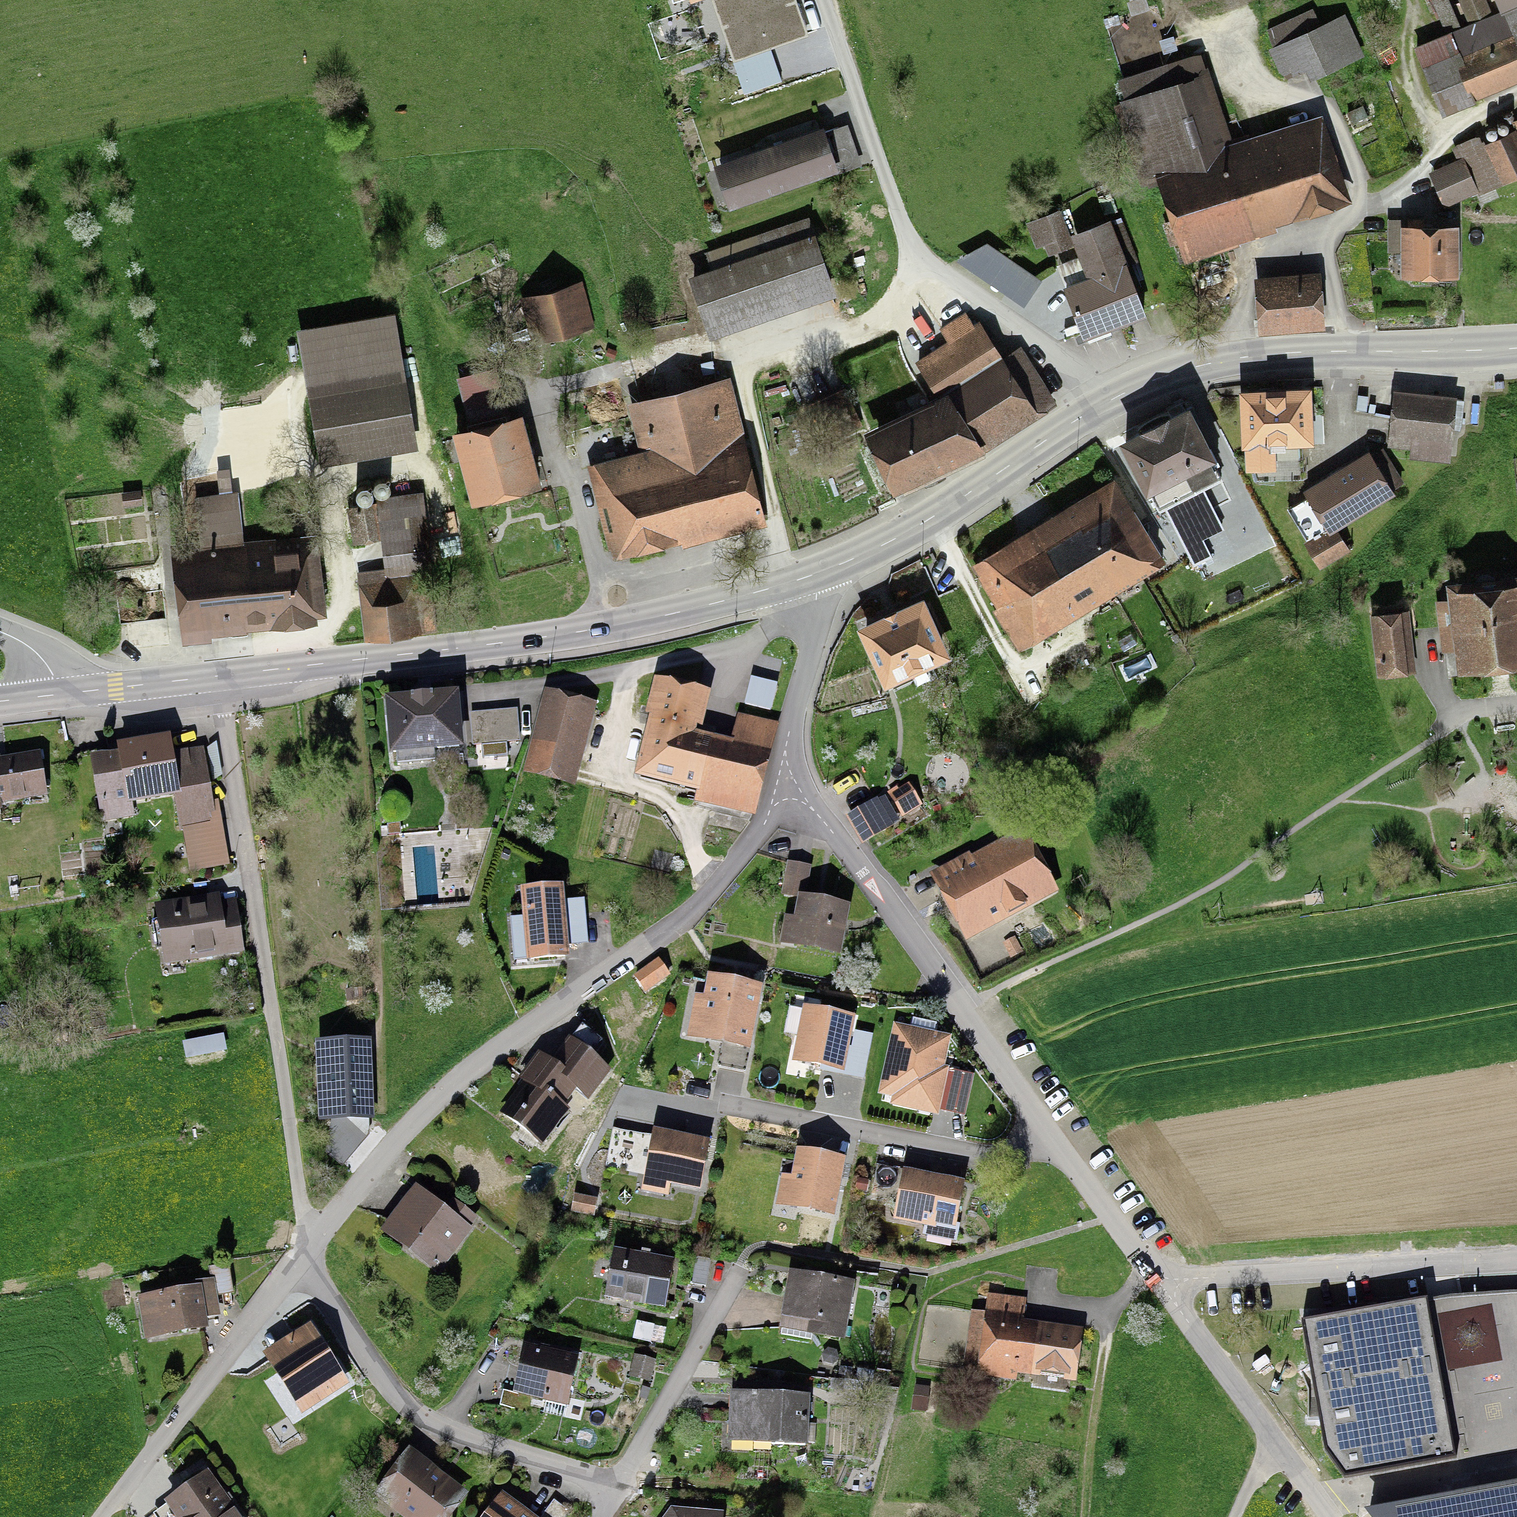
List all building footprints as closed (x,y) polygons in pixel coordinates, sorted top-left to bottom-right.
[(664,74),(710,58),(692,6),(676,11),(672,0),(661,0),(641,7),(664,74)] [(1446,32),(1413,46),(1440,108),(1516,75),(1516,0),(1432,0),(1446,32)] [(1313,8),(1266,29),(1273,46),(1269,47),(1284,80),(1306,70),(1310,79),(1364,55),(1345,12),(1321,23),(1313,8)] [(1201,55),(1122,81),(1182,263),(1195,259),(1189,241),(1296,206),(1336,192),(1316,131),(1235,158),(1201,55)] [(1507,119),(1508,120),(1510,120),(1511,119),(1513,118),(1513,117),(1514,115),(1514,114),(1513,112),(1512,111),(1510,110),(1509,110),(1507,110),(1506,111),(1505,112),(1504,114),(1504,116),(1504,117),(1505,118),(1507,119)] [(1465,156),(1480,192),(1478,193),(1479,195),(1516,178),(1516,118),(1512,120),(1516,129),(1486,142),(1483,133),(1453,146),(1458,159),(1465,156)] [(1504,131),(1506,131),(1508,130),(1509,129),(1510,127),(1510,125),(1509,123),(1508,122),(1506,121),(1505,121),(1503,121),(1501,121),(1500,122),(1499,124),(1499,125),(1499,127),(1500,129),(1501,130),(1502,131),(1504,131)] [(1492,137),(1494,137),(1496,136),(1497,134),(1498,133),(1498,131),(1497,129),(1496,128),(1495,127),(1493,126),(1491,126),(1490,127),(1488,128),(1488,130),(1487,131),(1487,133),(1488,134),(1489,136),(1491,137),(1492,137)] [(732,202),(835,167),(823,132),(783,146),(761,154),(721,167),(732,202)] [(1478,193),(1480,192),(1465,156),(1458,159),(1430,171),(1445,207),(1478,193)] [(1044,245),(1048,255),(1068,248),(1061,230),(1068,227),(1061,208),(1026,221),(1036,248),(1044,245)] [(1111,217),(1070,232),(1078,256),(1057,264),(1065,284),(1063,284),(1083,338),(1088,336),(1090,341),(1113,332),(1112,331),(1130,324),(1129,321),(1147,314),(1129,265),(1139,261),(1123,217),(1113,221),(1111,217)] [(828,283),(806,220),(750,240),(756,259),(695,280),(710,324),(828,283)] [(883,239),(887,227),(875,222),(870,234),(883,239)] [(1459,275),(1459,223),(1401,223),(1401,275),(1459,275)] [(1025,306),(1043,280),(987,242),(956,259),(1025,306)] [(1263,282),(1267,325),(1318,321),(1314,278),(1263,282)] [(591,325),(580,283),(525,298),(536,340),(591,325)] [(396,311),(297,328),(321,465),(419,448),(396,311)] [(966,311),(940,328),(947,340),(916,360),(937,395),(864,429),(894,494),(988,449),(1058,404),(1022,344),(1003,356),(980,319),(975,323),(966,311)] [(702,363),(704,374),(715,372),(713,360),(702,363)] [(590,463),(615,558),(681,541),(682,548),(769,525),(730,375),(628,402),(640,450),(590,463)] [(453,429),(472,504),(542,485),(523,411),(503,416),(495,385),(462,393),(470,425),(453,429)] [(1313,385),(1239,389),(1242,447),(1245,447),(1246,470),(1254,470),(1255,480),(1305,477),(1303,444),(1316,444),(1313,385)] [(1454,429),(1462,430),(1465,399),(1457,399),(1458,394),(1395,387),(1388,446),(1411,448),(1410,458),(1451,462),(1454,429)] [(1208,510),(1206,489),(1228,479),(1191,402),(1120,438),(1157,513),(1163,511),(1190,557),(1222,540),(1208,510)] [(1370,449),(1303,489),(1327,529),(1330,533),(1338,528),(1396,493),(1394,489),(1405,482),(1384,447),(1372,454),(1370,449)] [(396,490),(402,492),(407,490),(411,486),(411,480),(408,476),(402,474),(397,475),(393,480),(393,485),(396,490)] [(377,493),(382,495),(387,494),(391,489),(391,484),(388,479),(383,477),(378,478),(374,482),(374,488),(377,493)] [(1020,652),(1166,561),(1114,477),(971,565),(997,608),(993,610),(1020,652)] [(239,490),(191,495),(196,545),(173,547),(182,644),(213,641),(212,636),(250,632),(249,629),(318,622),(318,616),(327,615),(319,532),(244,539),(239,490)] [(384,539),(390,539),(392,564),(429,561),(424,492),(380,496),(381,503),(384,539)] [(352,506),(354,542),(384,539),(381,503),(352,506)] [(1351,550),(1338,528),(1330,533),(1327,529),(1305,543),(1320,569),(1351,550)] [(366,640),(424,633),(416,564),(358,571),(366,640)] [(1447,581),(1458,673),(1516,666),(1516,573),(1447,581)] [(952,656),(924,596),(857,626),(884,687),(952,656)] [(1386,675),(1416,672),(1409,609),(1378,613),(1386,675)] [(779,684),(751,677),(744,704),(772,711),(779,684)] [(756,818),(779,724),(738,714),(731,742),(696,734),(698,728),(702,729),(711,693),(655,679),(646,716),(650,717),(635,778),(697,794),(695,803),(756,818)] [(546,690),(524,774),(576,787),(598,703),(546,690)] [(464,751),(459,692),(385,698),(390,757),(397,756),(398,766),(436,763),(435,753),(464,751)] [(470,713),(473,746),(482,745),(483,758),(509,756),(507,743),(521,742),(518,709),(470,713)] [(174,752),(171,736),(117,745),(118,753),(90,758),(101,823),(136,817),(134,805),(174,798),(180,832),(183,831),(191,873),(231,866),(219,801),(214,802),(204,747),(174,752)] [(208,749),(214,780),(223,775),(217,743),(208,749)] [(41,752),(1,759),(1,756),(0,756),(0,812),(3,811),(2,805),(48,798),(41,752)] [(903,817),(923,805),(908,781),(888,792),(903,817)] [(878,799),(847,817),(863,845),(894,827),(893,824),(901,820),(887,796),(879,801),(878,799)] [(970,853),(930,875),(966,943),(1060,893),(1025,829),(972,857),(970,853)] [(806,896),(812,866),(788,862),(782,891),(806,896)] [(565,901),(564,887),(521,890),(523,917),(511,918),(514,961),(527,960),(527,963),(570,960),(569,946),(565,901)] [(245,954),(237,900),(221,902),(220,895),(155,904),(164,965),(245,954)] [(851,906),(799,896),(795,919),(785,917),(780,945),(842,956),(851,906)] [(588,944),(585,899),(565,901),(569,946),(588,944)] [(1003,944),(1011,958),(1024,950),(1016,936),(1003,944)] [(671,976),(659,959),(633,976),(645,993),(671,976)] [(717,1068),(746,1074),(764,987),(708,976),(704,996),(695,994),(686,1038),(722,1046),(717,1068)] [(821,1068),(845,1073),(850,1047),(856,1017),(803,1007),(793,1063),(821,1068)] [(940,1111),(965,1116),(973,1075),(950,1070),(951,1065),(947,1064),(952,1037),(934,1033),(936,1023),(914,1018),(912,1028),(894,1024),(879,1096),(891,1099),(890,1106),(939,1117),(940,1111)] [(850,1047),(845,1073),(821,1068),(821,1071),(865,1079),(873,1035),(855,1031),(852,1047),(850,1047)] [(228,1052),(224,1034),(183,1042),(187,1059),(228,1052)] [(372,1040),(316,1043),(319,1124),(331,1124),(370,1122),(375,1122),(372,1040)] [(552,1064),(537,1052),(525,1067),(527,1069),(519,1079),(524,1083),(500,1114),(543,1146),(571,1110),(565,1106),(576,1092),(589,1101),(611,1072),(570,1040),(552,1064)] [(370,1136),(370,1122),(331,1124),(326,1154),(343,1167),(370,1136)] [(711,1142),(654,1131),(642,1191),(669,1197),(671,1186),(701,1192),(711,1142)] [(835,1217),(846,1160),(797,1150),(791,1176),(782,1174),(776,1205),(835,1217)] [(904,1171),(893,1221),(925,1228),(923,1236),(957,1243),(960,1225),(957,1224),(966,1183),(904,1171)] [(855,1190),(867,1192),(869,1182),(858,1179),(855,1190)] [(416,1186),(380,1233),(439,1277),(474,1230),(472,1228),(479,1218),(453,1198),(446,1208),(416,1186)] [(595,1217),(599,1199),(575,1194),(571,1212),(595,1217)] [(665,1309),(674,1260),(651,1256),(651,1251),(642,1250),(641,1254),(614,1249),(605,1298),(665,1309)] [(234,1295),(229,1265),(208,1268),(210,1280),(181,1285),(182,1290),(137,1297),(144,1341),(209,1330),(208,1319),(221,1317),(218,1297),(234,1295)] [(845,1342),(855,1283),(789,1271),(781,1318),(782,1318),(780,1331),(783,1331),(782,1336),(812,1342),(813,1336),(845,1342)] [(130,1295),(129,1288),(103,1291),(104,1302),(109,1302),(110,1307),(132,1304),(131,1295),(130,1295)] [(1076,1384),(1084,1330),(1024,1322),(1027,1299),(988,1294),(986,1313),(972,1311),(963,1374),(1017,1382),(1018,1376),(1076,1384)] [(1344,1479),(1451,1459),(1423,1305),(1302,1325),(1325,1452),(1344,1479)] [(633,1339),(651,1343),(651,1342),(663,1344),(667,1329),(654,1326),(655,1325),(637,1321),(633,1339)] [(349,1386),(310,1325),(262,1356),(294,1405),(289,1409),(296,1420),(349,1386)] [(580,1358),(525,1345),(514,1392),(513,1394),(532,1398),(547,1402),(544,1413),(566,1418),(580,1358)] [(629,1377),(651,1382),(656,1361),(634,1355),(629,1377)] [(639,1398),(647,1400),(651,1389),(643,1387),(639,1398)] [(529,1412),(532,1398),(513,1394),(514,1392),(504,1390),(500,1405),(529,1412)] [(728,1443),(809,1447),(811,1396),(730,1392),(728,1443)] [(469,1494),(409,1450),(374,1497),(400,1516),(452,1516),(469,1494)] [(153,1514),(155,1516),(242,1516),(208,1472),(164,1504),(165,1506),(153,1514)] [(1369,1513),(1372,1516),(1516,1516),(1516,1486),(1369,1513)] [(485,1516),(535,1516),(502,1493),(485,1516)] [(725,1514),(671,1507),(664,1516),(725,1516),(725,1514)]
